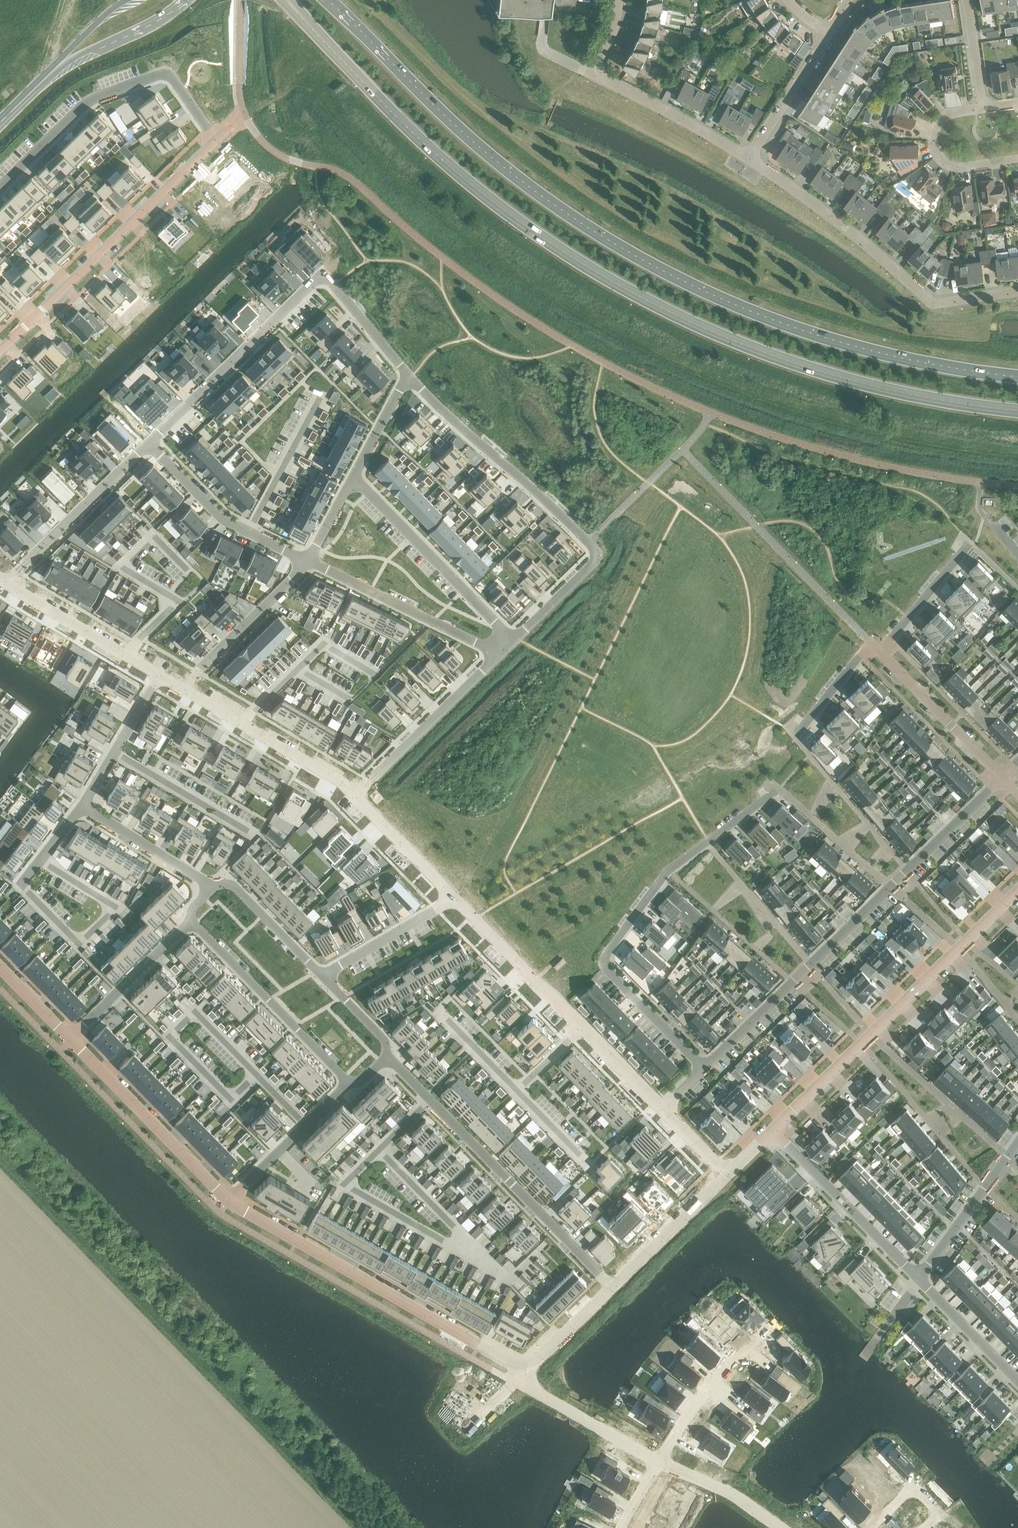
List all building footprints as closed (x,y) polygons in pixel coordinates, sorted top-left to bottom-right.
[(497,7),(510,11),(544,9),(544,6),(551,6),(552,0),(498,0),(497,7)] [(645,6),(661,8),(662,0),(646,0),(645,6)] [(739,1),(748,18),(755,13),(768,4),(765,0),(741,0),(739,1)] [(929,21),(930,27),(943,25),(942,19),(939,0),(932,0),(926,1),(929,21)] [(942,19),(955,17),(952,0),(939,0),(942,19)] [(994,0),(981,0),(983,13),(996,11),(994,0)] [(996,11),(1008,9),(1007,0),(994,0),(996,11)] [(1008,9),(1017,7),(1017,0),(1007,0),(1008,9)] [(926,1),(914,3),(917,23),(929,21),(926,1)] [(885,7),(893,27),(904,25),(901,2),(901,3),(899,4),(886,9),(885,7)] [(901,2),(904,25),(917,23),(914,3),(902,5),(901,2)] [(777,17),(768,4),(755,13),(766,27),(778,17),(777,17)] [(645,6),(642,22),(658,26),(661,9),(661,8),(645,6)] [(870,14),(882,33),(893,27),(885,7),(885,8),(883,8),(871,16),(870,14)] [(857,24),(857,25),(873,40),(882,33),(870,14),(870,15),(868,16),(859,26),(857,24)] [(789,28),(778,17),(766,27),(779,40),(789,28)] [(642,22),(637,37),(652,43),(657,26),(658,26),(642,22)] [(856,27),(848,39),(865,50),(873,40),(857,25),(858,25),(856,27)] [(684,27),(683,33),(695,36),(696,29),(684,27)] [(802,38),(789,28),(779,40),(794,51),(802,38)] [(986,32),(987,38),(1000,36),(999,30),(986,32)] [(945,38),(946,44),(958,42),(957,36),(945,38)] [(637,37),(630,51),(644,59),(652,43),(637,37)] [(848,39),(842,49),(858,60),(865,50),(848,39)] [(933,46),(932,39),(922,41),(923,48),(933,46)] [(907,43),(898,44),(900,51),(901,51),(908,50),(907,43)] [(892,45),(890,49),(898,54),(901,54),(901,51),(900,51),(898,44),(892,45)] [(842,49),(835,60),(852,71),(858,60),(842,49)] [(887,54),(893,57),(895,59),(898,54),(890,49),(887,54)] [(644,59),(630,51),(621,65),(634,75),(644,59)] [(797,53),(793,58),(799,62),(803,57),(797,53)] [(893,57),(887,54),(883,61),(888,65),(893,57)] [(835,60),(828,70),(845,81),(852,71),(835,60)] [(1011,88),(1009,78),(1017,76),(1017,61),(1006,63),(1007,70),(992,72),(994,91),(1000,90),(1001,90),(1001,89),(1004,89),(1005,89),(1011,88)] [(879,66),(876,71),(882,75),(885,70),(879,66)] [(959,89),(958,80),(956,67),(940,69),(940,72),(935,72),(938,90),(943,89),(943,91),(959,89)] [(675,99),(686,106),(696,87),(685,81),(690,72),(683,68),(676,80),(684,83),(675,99)] [(828,70),(821,81),(838,92),(845,81),(828,70)] [(882,75),(876,71),(872,76),(878,80),(882,75)] [(870,76),(867,81),(875,86),(878,81),(872,77),(870,76)] [(744,77),(739,84),(750,90),(754,83),(744,77)] [(821,81),(814,91),(831,102),(838,92),(821,81)] [(908,94),(904,101),(917,108),(919,106),(920,105),(921,104),(928,111),(934,105),(933,103),(934,102),(929,97),(933,92),(934,92),(928,81),(918,86),(916,83),(915,84),(916,84),(915,85),(911,87),(909,91),(907,92),(908,94)] [(696,87),(686,106),(698,112),(706,96),(714,100),(720,88),(713,84),(708,93),(696,87)] [(865,87),(862,92),(868,96),(871,91),(865,87)] [(726,107),(717,123),(728,129),(739,111),(738,111),(728,105),(733,96),(726,91),(719,103),(726,107)] [(814,91),(807,102),(824,113),(831,102),(814,91)] [(868,96),(862,92),(857,99),(863,103),(868,96)] [(144,102),(134,108),(142,119),(163,105),(155,94),(144,102)] [(141,97),(131,103),(134,108),(144,102),(141,97)] [(892,100),(884,127),(891,129),(898,131),(897,133),(898,135),(902,136),(904,135),(905,133),(911,135),(916,120),(907,118),(905,116),(909,110),(898,103),(892,100)] [(824,113),(807,102),(800,113),(817,124),(824,113)] [(163,105),(142,119),(149,130),(170,116),(163,105)] [(853,106),(848,114),(854,117),(859,110),(853,106)] [(739,111),(728,129),(739,136),(748,121),(755,125),(763,112),(756,107),(752,114),(741,107),(738,111),(739,111)] [(99,113),(90,122),(106,138),(114,129),(99,113)] [(854,117),(848,114),(845,119),(851,123),(854,117)] [(90,122),(82,129),(98,145),(106,138),(90,122)] [(824,136),(835,142),(840,134),(829,127),(824,136)] [(165,137),(155,143),(163,154),(175,146),(177,149),(185,141),(184,140),(186,139),(178,128),(165,137)] [(82,129),(75,136),(93,154),(89,150),(96,144),(98,145),(82,129)] [(776,160),(787,167),(799,149),(788,142),(794,133),(787,129),(780,140),(786,145),(776,160)] [(148,131),(138,138),(141,143),(151,136),(148,131)] [(162,132),(152,139),(155,143),(165,137),(162,132)] [(75,136),(68,143),(85,161),(93,154),(75,136)] [(68,143),(60,150),(75,165),(81,158),(85,161),(68,143)] [(891,156),(892,156),(900,168),(898,170),(902,176),(914,169),(910,163),(915,160),(914,156),(919,156),(918,145),(891,146),(891,156)] [(808,159),(814,164),(822,153),(823,151),(816,146),(809,156),(799,149),(787,167),(797,174),(808,159)] [(827,148),(823,154),(828,157),(832,152),(827,148)] [(60,150),(53,157),(67,172),(75,165),(60,150)] [(810,183),(821,191),(833,174),(823,166),(829,158),(828,157),(823,154),(822,153),(814,164),(821,169),(810,183)] [(134,155),(129,159),(137,168),(142,163),(134,155)] [(53,157),(46,164),(62,181),(62,180),(60,179),(67,172),(53,157)] [(229,172),(218,182),(240,205),(247,198),(235,185),(244,176),(247,179),(253,174),(242,162),(241,163),(237,160),(227,170),(229,172)] [(46,164),(38,172),(54,189),(62,181),(46,164)] [(129,166),(120,175),(134,190),(143,181),(129,166)] [(942,189),(934,183),(938,178),(926,168),(912,185),(924,194),(923,196),(931,202),(935,197),(935,198),(942,189)] [(842,184),(848,189),(856,178),(849,173),(843,181),(833,174),(821,191),(831,199),(842,184)] [(120,175),(111,183),(125,198),(134,190),(120,175)] [(32,176),(24,184),(41,202),(40,200),(47,193),(32,176)] [(885,177),(882,181),(888,185),(891,181),(885,177)] [(843,208),(853,216),(867,199),(857,191),(863,183),(856,178),(848,189),(854,194),(843,208)] [(984,204),(986,206),(990,205),(991,203),(991,201),(997,201),(996,198),(1005,197),(1003,184),(996,185),(997,186),(994,186),(994,180),(980,182),(983,202),(984,202),(984,204)] [(105,183),(100,187),(109,196),(113,191),(105,183)] [(24,184),(16,191),(34,209),(41,202),(24,184)] [(978,201),(972,202),(970,185),(952,188),(956,210),(973,208),(974,215),(980,214),(978,201)] [(100,187),(96,191),(104,200),(109,196),(100,187)] [(197,194),(188,203),(210,226),(216,220),(212,216),(220,207),(219,206),(225,201),(214,190),(208,195),(204,191),(199,196),(197,194)] [(16,191),(9,199),(27,217),(34,209),(16,191)] [(93,194),(84,203),(102,221),(111,212),(93,194)] [(9,199),(2,206),(18,222),(25,215),(26,217),(27,217),(9,199)] [(875,210),(881,215),(890,204),(883,199),(877,207),(867,199),(853,216),(864,224),(875,210)] [(87,207),(79,215),(93,230),(102,221),(84,203),(83,204),(87,207)] [(876,234),(886,242),(899,226),(890,218),(896,210),(890,204),(881,215),(887,220),(876,234)] [(0,207),(0,219),(9,227),(15,221),(17,222),(18,222),(2,206),(0,207)] [(933,211),(929,217),(934,222),(939,216),(933,211)] [(72,215),(67,219),(76,228),(80,224),(72,215)] [(174,217),(158,232),(172,246),(188,231),(174,217)] [(1,235),(9,227),(0,219),(0,233),(1,235)] [(67,219),(63,224),(71,232),(76,228),(67,219)] [(280,246),(274,252),(295,274),(296,273),(295,272),(299,268),(301,266),(303,264),(304,265),(308,261),(311,265),(312,264),(310,262),(315,257),(317,259),(325,251),(316,242),(319,239),(312,233),(310,235),(301,225),(295,232),(298,235),(283,249),(280,246)] [(907,237),(913,242),(922,232),(916,226),(909,234),(899,226),(886,242),(895,251),(907,237)] [(60,227),(50,236),(68,254),(77,245),(60,227)] [(907,261),(917,270),(931,253),(922,245),(929,237),(922,232),(913,242),(919,247),(907,261)] [(50,236),(41,245),(59,263),(68,254),(50,236)] [(38,247),(34,252),(43,260),(47,256),(38,247)] [(996,249),(987,250),(989,263),(997,262),(1000,280),(1013,278),(1009,257),(997,259),(996,249)] [(981,262),(968,264),(971,284),(984,282),(981,264),(989,263),(987,250),(979,251),(981,262)] [(34,252),(30,256),(38,264),(43,260),(34,252)] [(938,274),(945,275),(949,259),(944,257),(940,261),(931,253),(917,270),(926,278),(939,265),(940,266),(938,274)] [(1009,257),(1013,278),(1017,277),(1017,256),(1009,257)] [(949,259),(945,275),(951,277),(953,268),(956,268),(958,286),(971,284),(968,264),(957,265),(956,260),(949,259)] [(26,260),(18,268),(35,286),(44,278),(26,260)] [(271,265),(263,273),(280,291),(289,283),(280,274),(285,270),(276,261),(272,266),(271,265)] [(21,272),(12,280),(27,294),(35,286),(18,268),(17,268),(21,272)] [(263,274),(250,287),(259,296),(263,291),(272,300),(280,291),(263,273),(263,274)] [(5,280),(1,284),(9,293),(14,288),(5,280)] [(106,283),(95,294),(112,311),(122,300),(125,297),(130,302),(137,295),(123,281),(117,287),(116,287),(113,290),(106,283)] [(239,312),(232,319),(243,331),(251,323),(250,322),(259,313),(247,301),(237,311),(239,312)] [(0,320),(9,312),(0,303),(0,320)] [(67,324),(66,325),(71,331),(73,329),(83,340),(94,329),(97,332),(103,326),(91,313),(86,319),(83,316),(78,310),(66,322),(67,324)] [(326,314),(310,330),(318,339),(315,342),(320,347),(330,338),(325,333),(336,323),(326,314)] [(211,321),(203,329),(221,347),(229,339),(220,330),(225,326),(216,317),(212,322),(211,321)] [(195,335),(190,340),(200,351),(204,346),(213,355),(220,347),(221,347),(203,329),(205,332),(198,339),(195,335)] [(330,338),(320,347),(325,352),(330,348),(338,356),(353,341),(345,332),(334,343),(330,338)] [(279,338),(271,347),(287,364),(288,363),(284,360),(292,352),(279,338)] [(45,344),(33,356),(55,379),(61,373),(56,369),(69,357),(68,356),(73,351),(62,339),(57,345),(53,341),(47,346),(45,344)] [(353,341),(338,356),(346,364),(342,369),(347,374),(356,365),(352,361),(362,350),(353,341)] [(180,351),(172,359),(190,377),(198,369),(189,361),(195,355),(184,343),(178,349),(180,351)] [(271,347),(262,355),(279,372),(287,364),(271,347)] [(262,355),(254,363),(271,380),(279,372),(262,355)] [(172,359),(159,372),(168,382),(173,376),(182,385),(190,377),(172,359)] [(356,365),(347,374),(352,379),(353,378),(361,387),(380,368),(371,359),(361,370),(356,365)] [(254,363),(246,371),(262,388),(271,380),(254,363)] [(23,366),(7,382),(23,399),(32,390),(26,385),(34,377),(33,376),(37,372),(30,365),(26,369),(23,366)] [(380,368),(361,387),(362,387),(365,384),(373,392),(368,396),(374,401),(383,392),(378,388),(389,377),(380,368)] [(242,374),(234,383),(250,400),(251,399),(249,398),(257,390),(242,374)] [(131,390),(124,397),(133,407),(149,423),(169,403),(167,402),(171,397),(156,382),(155,383),(139,399),(133,393),(131,390)] [(234,383),(226,391),(242,408),(250,400),(234,383)] [(226,391),(217,399),(230,412),(238,405),(242,408),(226,391)] [(6,414),(3,410),(10,403),(1,394),(0,395),(0,420),(6,414)] [(217,399),(209,407),(222,421),(230,412),(217,399)] [(345,414),(340,424),(361,435),(366,425),(345,414)] [(419,414),(401,431),(409,439),(427,421),(419,414)] [(102,431),(96,437),(108,450),(114,444),(121,451),(130,442),(129,441),(130,439),(112,420),(102,431)] [(427,421),(409,439),(417,447),(434,429),(427,421)] [(335,434),(334,434),(355,446),(361,435),(340,424),(339,425),(344,427),(339,436),(335,434)] [(334,434),(329,444),(350,456),(355,446),(334,434)] [(202,436),(185,452),(193,461),(210,444),(202,436)] [(85,445),(77,453),(94,471),(102,463),(94,454),(98,450),(90,441),(85,445)] [(210,444),(193,461),(201,469),(217,454),(209,446),(211,445),(210,444)] [(333,447),(328,457),(344,466),(350,456),(329,444),(329,445),(333,447)] [(453,444),(435,462),(443,469),(461,452),(453,444)] [(461,452),(443,469),(451,477),(468,460),(461,452)] [(69,461),(64,465),(73,474),(78,470),(86,478),(94,471),(77,453),(68,460),(69,461)] [(217,454),(201,469),(209,477),(223,464),(215,456),(217,454)] [(328,457),(322,467),(339,476),(344,466),(328,457)] [(388,459),(375,472),(382,480),(396,467),(388,459)] [(153,464),(140,477),(147,485),(161,472),(153,464)] [(223,464),(209,477),(217,485),(231,472),(223,464)] [(52,467),(41,478),(64,502),(76,491),(74,490),(79,485),(70,477),(66,481),(52,467)] [(396,467),(382,480),(390,488),(404,474),(396,467)] [(311,479),(310,479),(331,490),(337,480),(320,471),(315,481),(311,479)] [(161,472),(147,485),(155,493),(169,480),(161,472)] [(231,472),(217,485),(225,494),(239,480),(231,472)] [(404,474),(390,488),(398,496),(411,482),(404,474)] [(486,474),(469,491),(476,499),(494,482),(486,474)] [(310,479),(305,489),(326,500),(331,490),(310,479)] [(155,493),(152,496),(159,504),(176,488),(169,480),(155,493)] [(239,480),(225,494),(233,502),(247,489),(239,480)] [(411,482),(398,496),(405,503),(419,490),(411,482)] [(494,482),(476,499),(484,507),(502,490),(494,482)] [(176,488),(159,504),(167,512),(184,496),(176,488)] [(247,489),(233,502),(242,510),(255,497),(247,489)] [(309,492),(304,502),(320,511),(326,500),(305,489),(305,490),(309,492)] [(34,494),(26,502),(43,520),(51,512),(43,504),(47,499),(39,490),(34,495),(34,494)] [(419,490),(405,503),(413,511),(413,510),(426,498),(419,490)] [(119,495),(111,503),(124,516),(126,518),(134,510),(131,507),(128,504),(125,501),(119,495)] [(426,498),(413,510),(421,518),(434,505),(435,505),(427,497),(426,498)] [(517,501),(499,519),(507,527),(525,509),(517,501)] [(18,511),(14,515),(22,524),(27,519),(35,528),(43,520),(43,521),(43,520),(26,502),(18,510),(18,511)] [(304,502),(298,512),(315,521),(320,511),(304,502)] [(111,503),(103,510),(116,524),(124,516),(111,503)] [(421,518),(420,519),(428,527),(442,513),(434,505),(421,518)] [(177,511),(168,519),(172,524),(176,521),(185,529),(199,515),(190,506),(181,516),(177,511)] [(525,509),(507,527),(515,534),(532,517),(525,509)] [(103,510),(95,518),(109,531),(116,524),(103,510)] [(289,519),(289,520),(310,531),(315,521),(298,512),(293,521),(289,519)] [(199,515),(183,531),(192,540),(190,542),(194,546),(203,538),(199,533),(208,524),(199,515)] [(0,532),(0,541),(12,554),(24,542),(13,531),(17,527),(8,518),(4,523),(6,526),(0,532)] [(95,518),(88,525),(101,539),(104,542),(112,535),(109,531),(95,518)] [(443,518),(429,532),(437,540),(450,526),(443,518)] [(289,520),(283,530),(304,541),(310,531),(289,520)] [(88,525),(80,533),(93,547),(101,539),(88,525)] [(450,526),(437,540),(444,547),(458,534),(450,526)] [(549,533),(539,543),(550,554),(553,551),(563,561),(569,555),(570,555),(570,554),(570,553),(570,552),(570,551),(570,550),(561,542),(566,538),(560,532),(556,536),(554,538),(549,533)] [(458,534),(444,547),(452,555),(465,542),(458,534)] [(209,543),(204,554),(210,557),(212,553),(222,558),(220,562),(221,563),(232,540),(221,535),(215,546),(209,543)] [(232,540),(221,563),(232,568),(238,571),(243,560),(237,557),(243,546),(232,540)] [(465,542),(452,555),(459,563),(473,550),(465,542)] [(473,550),(459,563),(467,571),(481,557),(473,550)] [(243,560),(238,571),(243,574),(246,569),(257,575),(266,557),(254,551),(249,563),(243,560)] [(522,553),(513,561),(527,575),(524,578),(533,587),(537,583),(539,585),(548,576),(532,560),(530,562),(522,553)] [(266,557),(257,575),(268,580),(266,585),(271,587),(277,577),(271,574),(277,562),(266,557)] [(481,557),(467,571),(475,579),(488,565),(481,557)] [(53,561),(43,577),(53,583),(63,566),(53,561)] [(996,579),(979,562),(970,570),(987,588),(996,579)] [(64,564),(53,583),(62,588),(73,570),(64,564)] [(73,570),(62,588),(71,594),(81,577),(82,575),(73,570)] [(81,577),(71,594),(81,599),(90,583),(81,577)] [(307,596),(305,601),(314,605),(325,583),(317,579),(306,592),(306,593),(305,593),(305,594),(306,594),(306,595),(306,596),(307,596)] [(964,582),(955,590),(973,609),(977,613),(985,605),(981,600),(964,582)] [(90,583),(81,599),(87,603),(90,605),(100,589),(90,583)] [(325,583),(314,605),(323,610),(334,587),(325,583)] [(498,583),(489,591),(494,596),(492,598),(506,612),(507,613),(508,613),(509,613),(510,613),(511,612),(517,606),(515,604),(520,600),(511,591),(508,594),(498,583)] [(334,587),(323,610),(324,610),(325,608),(334,612),(344,592),(334,587)] [(973,609),(955,590),(946,599),(964,617),(973,609)] [(229,592),(216,605),(230,620),(239,611),(233,605),(238,601),(229,592)] [(104,593),(95,610),(104,615),(114,599),(104,593)] [(352,596),(341,618),(351,623),(362,601),(352,596)] [(114,599),(104,615),(114,621),(126,601),(125,600),(124,602),(115,597),(114,599)] [(1011,619),(1017,612),(1017,600),(1016,598),(1003,611),(1011,619)] [(1000,599),(994,605),(999,609),(1004,603),(1000,599)] [(126,601),(114,621),(123,627),(135,606),(126,601)] [(362,601),(351,623),(353,619),(362,623),(371,605),(362,601)] [(213,602),(199,615),(208,624),(212,619),(221,628),(230,620),(216,605),(213,602)] [(371,605),(362,623),(372,628),(381,610),(371,605)] [(135,606),(123,627),(133,632),(145,612),(135,606)] [(381,610),(372,628),(381,633),(390,615),(381,610)] [(932,619),(949,636),(958,628),(940,610),(932,619)] [(199,615),(186,628),(203,646),(212,637),(203,628),(208,624),(199,615)] [(390,615),(381,633),(391,637),(400,619),(390,615)] [(961,615),(957,619),(966,629),(972,624),(966,618),(965,620),(961,615)] [(0,625),(0,638),(1,638),(3,635),(12,641),(23,623),(13,616),(7,627),(1,624),(0,625)] [(278,616),(270,623),(283,637),(291,629),(278,616)] [(400,619),(391,637),(398,641),(399,640),(401,638),(408,630),(409,628),(410,628),(410,627),(410,626),(410,625),(410,624),(409,624),(408,624),(400,619)] [(940,645),(949,636),(932,619),(923,627),(940,645)] [(23,623),(12,641),(22,647),(20,649),(26,653),(33,642),(27,639),(33,629),(23,623)] [(270,623),(262,631),(276,645),(283,637),(270,623)] [(186,628),(172,642),(181,650),(185,646),(194,655),(203,646),(186,628)] [(262,631),(255,639),(268,652),(276,645),(262,631)] [(930,635),(926,639),(930,643),(934,639),(930,635)] [(35,643),(29,654),(52,668),(64,647),(47,637),(41,646),(35,643)] [(255,639),(247,646),(260,660),(268,652),(255,639)] [(908,648),(926,666),(939,653),(928,642),(924,646),(917,639),(908,648)] [(439,640),(431,648),(441,659),(438,662),(447,671),(451,666),(453,668),(460,662),(460,661),(460,660),(461,660),(461,659),(460,659),(460,658),(460,657),(446,643),(444,645),(439,640)] [(247,646),(239,654),(252,667),(260,660),(247,646)] [(77,657),(72,654),(65,665),(71,668),(66,676),(80,684),(92,664),(78,655),(77,657)] [(239,654),(231,661),(245,675),(252,667),(239,654)] [(419,660),(410,668),(421,679),(422,678),(432,688),(441,680),(431,669),(435,665),(430,659),(426,663),(425,663),(423,665),(419,660)] [(231,661),(223,669),(237,683),(245,675),(231,661)] [(99,665),(89,683),(94,686),(104,668),(99,665)] [(943,684),(950,692),(963,679),(956,672),(943,684)] [(105,682),(102,689),(115,697),(118,692),(127,697),(130,699),(132,695),(137,688),(115,675),(110,685),(105,682)] [(867,679),(858,687),(876,706),(876,705),(889,692),(879,682),(874,687),(867,679)] [(950,692),(957,699),(970,686),(963,679),(950,692)] [(398,680),(390,688),(401,699),(402,698),(412,708),(421,700),(405,683),(403,685),(398,680)] [(957,699),(965,707),(978,694),(970,686),(957,699)] [(876,706),(858,687),(849,696),(857,703),(852,708),(863,719),(876,706)] [(965,707),(972,714),(985,701),(978,694),(965,707)] [(379,699),(371,707),(381,718),(382,717),(393,727),(402,719),(391,708),(395,704),(390,698),(386,702),(384,704),(379,699)] [(271,712),(271,713),(271,714),(271,715),(272,715),(275,717),(281,720),(291,703),(283,699),(282,699),(273,709),(272,710),(271,710),(271,711),(271,712)] [(972,714),(979,721),(992,708),(985,701),(972,714)] [(9,709),(0,702),(0,721),(9,709)] [(95,706),(89,717),(110,729),(114,722),(116,718),(113,716),(113,717),(106,713),(110,706),(103,702),(99,708),(95,706)] [(291,703),(281,720),(290,725),(300,708),(291,703)] [(154,706),(144,723),(161,733),(166,726),(159,722),(165,712),(154,706)] [(979,721),(986,728),(999,716),(1001,714),(993,706),(992,708),(979,721)] [(300,708),(290,725),(299,731),(309,714),(300,708)] [(843,708),(835,717),(852,734),(860,726),(843,708)] [(9,709),(0,721),(0,728),(7,733),(8,732),(8,731),(18,719),(18,718),(18,717),(18,716),(18,715),(17,715),(9,709)] [(890,722),(897,729),(897,730),(910,717),(903,709),(890,722)] [(309,714),(299,731),(308,736),(318,719),(309,714)] [(986,728),(993,736),(1006,723),(999,716),(986,728)] [(84,728),(80,735),(89,740),(93,734),(100,738),(104,740),(106,736),(110,729),(89,717),(88,717),(90,718),(84,728)] [(852,734),(835,717),(826,725),(843,743),(852,734)] [(895,731),(903,738),(917,724),(910,717),(897,730),(897,729),(895,731)] [(318,719),(308,736),(317,742),(327,724),(318,719)] [(144,723),(138,733),(148,739),(145,745),(151,750),(161,733),(144,723)] [(993,736),(1000,743),(1013,730),(1006,723),(993,736)] [(327,724),(317,742),(327,747),(337,730),(327,724)] [(910,746),(912,744),(911,744),(924,731),(917,724),(903,738),(910,746)] [(174,731),(166,726),(162,733),(170,738),(174,731)] [(177,733),(173,740),(190,750),(200,733),(190,726),(184,737),(177,733)] [(1000,743),(1008,751),(1017,741),(1017,735),(1013,730),(1000,743)] [(911,744),(912,744),(919,751),(932,739),(924,731),(911,744)] [(200,733),(190,750),(207,760),(211,753),(205,749),(211,739),(200,733)] [(333,751),(333,752),(343,757),(353,740),(344,734),(333,751)] [(811,746),(828,764),(837,755),(820,737),(811,746)] [(919,751),(925,758),(926,759),(939,746),(932,739),(919,751)] [(0,746),(0,751),(1,752),(8,742),(7,742),(5,740),(0,746)] [(353,740),(343,757),(352,763),(362,745),(353,740)] [(65,760),(86,773),(91,766),(93,762),(89,760),(82,756),(86,749),(79,745),(75,752),(73,751),(67,761),(65,760)] [(362,745),(352,763),(359,767),(369,757),(371,755),(372,755),(372,754),(372,753),(372,752),(372,751),(371,751),(371,750),(369,749),(362,745)] [(211,753),(207,760),(213,764),(212,766),(223,772),(234,753),(223,746),(217,756),(211,753)] [(924,760),(931,768),(946,753),(939,746),(926,759),(925,758),(924,760)] [(234,753),(223,772),(233,778),(234,776),(241,780),(245,773),(239,769),(243,762),(245,759),(241,757),(234,753)] [(939,775),(940,774),(940,773),(953,761),(946,753),(931,768),(939,775)] [(59,771),(54,779),(65,786),(70,777),(77,781),(76,781),(80,784),(82,780),(86,773),(65,760),(59,771)] [(940,773),(940,774),(947,781),(960,768),(953,761),(940,773)] [(245,773),(241,780),(247,784),(244,788),(255,794),(268,773),(257,766),(251,776),(245,773)] [(841,782),(848,790),(862,778),(863,778),(864,777),(857,768),(841,782)] [(947,781),(954,788),(967,775),(960,768),(947,781)] [(203,773),(200,779),(207,783),(210,777),(203,773)] [(268,773),(255,794),(256,792),(267,798),(268,796),(275,800),(279,793),(272,789),(276,782),(276,783),(278,779),(275,777),(268,773)] [(967,775),(954,788),(962,796),(975,783),(967,775)] [(848,790),(855,798),(869,786),(863,778),(862,778),(848,790)] [(110,779),(106,786),(112,790),(106,800),(117,806),(130,785),(119,779),(117,783),(110,779)] [(34,802),(45,811),(55,819),(64,807),(54,800),(61,791),(51,783),(36,803),(34,802)] [(130,785),(117,806),(127,813),(134,803),(140,806),(144,799),(138,796),(140,792),(130,785)] [(902,785),(898,789),(905,796),(909,792),(905,788),(902,785)] [(855,798),(862,806),(876,794),(875,793),(869,786),(855,798)] [(293,789),(278,815),(291,822),(295,815),(301,819),(311,802),(305,799),(306,796),(293,789)] [(162,790),(159,796),(166,800),(169,794),(162,790)] [(862,806),(868,813),(882,801),(882,802),(884,800),(877,792),(875,793),(876,794),(862,806)] [(146,810),(140,820),(150,827),(160,810),(144,799),(140,806),(146,810)] [(868,813),(875,821),(889,809),(882,802),(882,801),(868,813)] [(16,820),(16,821),(30,831),(39,839),(48,827),(38,820),(45,811),(34,802),(18,822),(16,820)] [(956,803),(952,807),(956,811),(960,807),(956,803)] [(792,834),(802,823),(806,818),(797,810),(792,814),(782,805),(778,810),(777,809),(771,816),(792,834)] [(318,808),(309,817),(313,822),(312,823),(322,834),(338,818),(327,808),(323,813),(318,808)] [(875,821),(881,829),(895,817),(889,809),(875,821)] [(160,810),(150,827),(160,833),(167,823),(173,827),(177,820),(160,810)] [(179,831),(172,841),(183,847),(196,826),(180,816),(177,820),(173,827),(179,831)] [(881,829),(888,837),(902,825),(895,817),(881,829)] [(992,834),(1000,842),(1005,838),(1015,848),(1017,845),(1017,831),(1017,830),(1017,829),(1016,827),(1015,828),(1007,819),(992,834)] [(16,821),(1,840),(24,858),(33,847),(23,840),(30,831),(16,821)] [(775,827),(770,833),(759,822),(755,826),(754,826),(748,832),(767,851),(771,848),(772,849),(773,847),(778,841),(779,842),(784,837),(775,827)] [(888,837),(895,844),(908,833),(902,825),(888,837)] [(196,826),(183,847),(194,854),(200,844),(206,848),(210,840),(204,837),(205,835),(195,828),(197,826),(196,826)] [(78,827),(68,844),(78,849),(75,854),(76,854),(89,834),(78,827)] [(978,827),(973,832),(977,836),(982,831),(978,827)] [(330,843),(323,849),(334,861),(331,863),(336,869),(346,858),(341,853),(353,841),(341,829),(328,841),(330,843)] [(217,846),(211,856),(222,863),(235,842),(218,831),(211,842),(217,846)] [(968,837),(972,841),(977,836),(973,832),(968,837)] [(908,833),(895,844),(901,853),(915,841),(908,833)] [(89,834),(76,854),(85,860),(98,839),(89,834)] [(989,837),(975,850),(979,853),(994,868),(1003,860),(993,850),(997,846),(989,837)] [(98,839),(85,860),(94,865),(108,842),(106,844),(98,839)] [(732,842),(725,848),(744,868),(748,864),(749,865),(751,864),(751,863),(756,858),(761,854),(751,844),(747,849),(737,839),(733,843),(732,842)] [(0,842),(0,869),(6,862),(16,869),(24,858),(1,840),(0,842)] [(820,861),(821,862),(833,848),(825,841),(813,855),(820,861)] [(108,842),(94,865),(95,865),(96,863),(105,868),(118,848),(108,842)] [(118,848),(105,868),(106,868),(108,864),(117,870),(127,853),(118,848)] [(793,848),(788,852),(793,858),(798,854),(793,848)] [(840,855),(833,848),(821,862),(820,861),(819,863),(827,870),(840,855)] [(361,849),(343,867),(343,868),(345,866),(359,880),(357,881),(357,882),(380,868),(378,868),(373,863),(374,863),(367,856),(365,857),(360,852),(362,850),(361,849)] [(240,873),(255,859),(247,851),(232,865),(240,873)] [(127,853),(117,870),(125,875),(123,879),(136,859),(127,853)] [(967,858),(963,862),(971,871),(976,866),(986,877),(994,868),(979,853),(971,861),(967,858)] [(836,875),(848,862),(840,855),(827,870),(835,877),(836,876),(836,875)] [(136,859),(123,879),(134,886),(146,865),(136,859)] [(262,866),(255,859),(240,873),(247,881),(262,866)] [(836,876),(843,882),(856,868),(848,862),(836,875),(836,876)] [(959,873),(950,881),(966,897),(974,889),(964,878),(968,874),(960,865),(955,869),(959,873)] [(247,881),(255,888),(270,874),(262,866),(247,881)] [(843,882),(851,889),(863,875),(856,868),(843,882)] [(261,897),(261,898),(277,882),(270,874),(255,888),(262,895),(261,897)] [(863,875),(851,889),(859,896),(871,882),(863,875)] [(169,878),(161,887),(177,904),(186,896),(169,878)] [(395,880),(381,894),(393,913),(403,904),(410,911),(419,902),(397,878),(395,880)] [(759,891),(766,899),(780,887),(773,879),(759,891)] [(939,886),(934,890),(942,899),(947,895),(957,905),(965,897),(966,897),(950,881),(942,889),(939,886)] [(261,898),(269,905),(283,891),(276,883),(278,882),(277,882),(261,898)] [(164,891),(156,898),(170,912),(177,904),(161,887),(160,887),(164,891)] [(766,899),(773,907),(787,895),(780,887),(766,899)] [(327,899),(326,899),(333,905),(345,894),(346,892),(346,891),(345,892),(341,888),(328,900),(327,899)] [(354,890),(349,893),(353,900),(359,897),(354,890)] [(269,905),(276,913),(291,899),(283,891),(269,905)] [(348,910),(335,918),(350,945),(362,938),(364,937),(362,932),(350,913),(357,909),(348,893),(341,898),(348,910)] [(773,907),(779,914),(793,903),(793,902),(787,895),(773,907)] [(667,897),(658,907),(663,911),(660,914),(669,922),(676,915),(690,928),(703,914),(683,896),(675,905),(667,897)] [(156,898),(149,905),(162,919),(170,912),(156,898)] [(276,913),(284,921),(299,906),(291,899),(276,913)] [(328,910),(332,906),(328,901),(323,906),(328,910)] [(779,914),(786,922),(802,909),(795,901),(793,902),(793,903),(779,914)] [(149,905),(141,913),(161,934),(162,933),(155,926),(162,919),(149,905)] [(375,931),(379,928),(384,925),(381,919),(388,915),(382,905),(365,915),(375,931)] [(299,906),(284,921),(291,928),(306,914),(299,906)] [(786,922),(792,930),(806,918),(807,918),(808,917),(802,909),(786,922)] [(147,920),(140,928),(153,941),(161,934),(141,913),(140,913),(147,920)] [(901,925),(918,943),(919,943),(924,939),(923,939),(927,936),(918,927),(923,922),(913,913),(908,918),(911,921),(904,928),(901,925)] [(314,922),(306,914),(291,928),(299,936),(314,922)] [(792,930),(799,938),(813,926),(807,918),(806,918),(792,930)] [(3,919),(0,922),(0,939),(11,928),(3,919)] [(642,929),(661,946),(675,931),(666,922),(661,928),(651,919),(642,929)] [(701,920),(694,928),(698,932),(706,924),(701,920)] [(701,935),(709,942),(721,929),(713,921),(701,935)] [(893,934),(889,938),(899,948),(903,944),(910,951),(918,944),(918,943),(901,925),(893,933),(893,934)] [(813,926),(799,938),(806,946),(820,934),(813,926)] [(131,933),(146,949),(153,941),(140,928),(133,935),(131,933)] [(313,939),(312,939),(317,946),(318,945),(326,959),(338,952),(335,948),(344,942),(337,930),(332,933),(330,929),(323,933),(313,939)] [(707,944),(715,951),(729,935),(721,929),(709,942),(707,944)] [(10,955),(24,942),(16,933),(2,947),(7,952),(7,953),(9,956),(10,955)] [(131,933),(123,941),(138,956),(146,949),(131,933)] [(723,958),(725,956),(724,956),(736,942),(729,935),(715,951),(723,958)] [(1017,937),(1008,945),(1017,956),(1017,938),(1017,937)] [(191,938),(176,952),(184,960),(199,946),(191,938)] [(876,950),(893,968),(895,966),(901,960),(894,953),(899,948),(889,938),(884,943),(886,945),(879,952),(876,950)] [(449,944),(458,961),(468,955),(458,939),(449,944)] [(124,943),(117,950),(130,964),(138,956),(123,941),(124,943)] [(32,950),(24,942),(10,955),(9,956),(12,959),(13,958),(19,963),(32,950)] [(724,956),(725,956),(732,962),(744,949),(736,942),(724,956)] [(449,944),(439,950),(449,966),(458,961),(449,944)] [(1008,945),(999,954),(1009,964),(1005,969),(1013,977),(1017,972),(1017,956),(1008,945)] [(199,946),(184,960),(191,967),(189,969),(190,969),(206,953),(199,946)] [(634,947),(623,960),(642,977),(653,964),(660,970),(666,963),(647,946),(641,953),(634,947)] [(732,962),(740,969),(752,956),(744,949),(732,962)] [(117,950),(109,958),(123,972),(130,964),(117,950)] [(439,950),(430,955),(441,974),(440,972),(449,966),(439,950)] [(868,958),(864,963),(874,973),(878,969),(885,976),(888,972),(889,973),(893,968),(876,950),(867,958),(868,958)] [(206,953),(190,969),(197,977),(214,961),(206,953)] [(31,976),(32,977),(45,963),(37,955),(23,968),(29,974),(28,975),(30,977),(31,976)] [(430,955),(421,961),(432,979),(441,974),(430,955)] [(740,969),(747,976),(759,962),(752,956),(740,969)] [(109,958),(101,966),(114,980),(123,972),(109,958)] [(562,958),(553,966),(557,970),(565,961),(562,958)] [(214,961),(197,977),(199,976),(207,983),(222,969),(214,961)] [(432,979),(421,961),(411,966),(421,983),(430,978),(431,980),(432,979)] [(745,977),(753,985),(767,969),(759,962),(747,976),(745,977)] [(39,985),(53,971),(45,963),(32,977),(32,978),(32,979),(33,981),(34,980),(39,985)] [(861,970),(853,977),(868,993),(868,992),(876,985),(869,977),(874,973),(864,963),(858,968),(861,970)] [(162,966),(154,974),(169,989),(177,981),(162,966)] [(402,972),(412,988),(421,983),(411,966),(402,972)] [(767,969),(753,985),(761,992),(775,976),(767,969)] [(473,980),(458,995),(464,1002),(474,992),(482,1001),(479,1003),(485,1009),(497,997),(489,988),(496,981),(486,970),(475,982),(473,980)] [(47,992),(47,993),(61,980),(53,971),(39,985),(45,990),(44,991),(46,993),(47,992)] [(224,972),(208,988),(216,996),(232,980),(224,972)] [(402,994),(412,988),(402,972),(393,977),(402,994)] [(154,974),(147,982),(164,1000),(165,1000),(161,996),(169,989),(154,974)] [(393,999),(402,994),(393,977),(383,982),(393,999)] [(843,982),(838,987),(847,996),(852,992),(860,1001),(863,997),(864,998),(868,993),(853,977),(846,985),(843,982)] [(50,996),(55,1001),(69,988),(61,980),(47,993),(48,994),(47,995),(49,997),(50,996)] [(232,980),(216,996),(223,1004),(240,988),(232,980)] [(655,994),(662,1002),(675,989),(676,989),(677,988),(670,980),(655,994)] [(147,982),(139,989),(157,1007),(164,1000),(147,982)] [(383,982),(374,988),(387,1010),(387,1009),(384,1004),(393,999),(383,982)] [(588,1006),(603,991),(595,983),(580,998),(588,1006)] [(970,983),(961,991),(980,1010),(992,998),(984,989),(980,993),(970,983)] [(69,988),(55,1001),(61,1007),(60,1007),(62,1009),(63,1009),(77,996),(69,988)] [(240,988),(223,1004),(224,1004),(225,1003),(233,1010),(247,995),(240,988)] [(377,993),(367,999),(368,999),(371,1005),(368,1006),(368,1007),(377,1016),(377,1015),(387,1010),(374,988),(377,993)] [(139,989),(131,997),(147,1013),(155,1006),(156,1008),(157,1007),(139,989)] [(662,1002),(669,1009),(682,996),(676,989),(675,989),(662,1002)] [(590,1004),(597,1012),(610,998),(603,991),(588,1006),(590,1004)] [(980,1010),(961,991),(953,999),(963,1008),(958,1012),(966,1020),(967,1022),(980,1010)] [(247,995),(233,1010),(240,1018),(255,1004),(247,995)] [(77,996),(63,1009),(64,1010),(63,1011),(65,1013),(66,1012),(72,1018),(85,1004),(77,996)] [(503,996),(484,1014),(490,1020),(497,1013),(509,1026),(522,1014),(516,1008),(518,1006),(511,998),(508,1001),(503,996)] [(669,1009),(677,1016),(690,1004),(682,996),(669,1009)] [(804,997),(799,1003),(803,1007),(809,1002),(804,997)] [(618,1006),(611,998),(597,1012),(604,1020),(618,1006)] [(677,1016),(684,1024),(697,1011),(690,1004),(677,1016)] [(245,1019),(241,1023),(243,1026),(247,1022),(257,1032),(271,1019),(258,1006),(245,1019)] [(626,1014),(618,1006),(604,1020),(612,1027),(626,1014)] [(945,1007),(937,1015),(953,1032),(966,1020),(958,1012),(957,1011),(953,1015),(945,1007)] [(996,1008),(986,1016),(991,1021),(1001,1013),(996,1008)] [(684,1024),(691,1031),(704,1018),(697,1011),(684,1024)] [(803,1019),(798,1024),(808,1035),(812,1030),(821,1039),(825,1035),(830,1030),(830,1029),(824,1023),(825,1021),(820,1015),(818,1017),(813,1011),(804,1020),(803,1019)] [(987,1025),(993,1033),(1008,1022),(1001,1013),(991,1021),(987,1025)] [(633,1022),(626,1014),(612,1027),(620,1035),(633,1022)] [(481,1015),(477,1020),(481,1024),(486,1020),(481,1015)] [(932,1036),(934,1038),(934,1037),(941,1044),(953,1032),(937,1015),(928,1023),(937,1031),(932,1036)] [(392,1031),(391,1031),(399,1039),(417,1022),(416,1022),(415,1024),(407,1016),(392,1031)] [(514,1026),(504,1036),(510,1042),(518,1034),(527,1044),(543,1028),(533,1018),(519,1031),(514,1026)] [(691,1031),(698,1038),(711,1026),(704,1018),(691,1031)] [(271,1019),(257,1032),(267,1043),(263,1046),(266,1049),(270,1045),(283,1032),(271,1019)] [(417,1022),(399,1039),(407,1047),(424,1030),(417,1022)] [(1008,1022),(993,1033),(999,1041),(1000,1041),(1014,1030),(1008,1022)] [(97,1045),(100,1048),(101,1048),(115,1034),(106,1026),(92,1039),(98,1045),(97,1045)] [(624,1040),(632,1048),(645,1034),(638,1026),(624,1040)] [(711,1026),(698,1038),(705,1046),(718,1033),(711,1026)] [(543,1028),(527,1044),(536,1053),(528,1061),(534,1066),(544,1057),(539,1052),(552,1038),(543,1028)] [(424,1030),(407,1047),(414,1054),(410,1058),(410,1059),(428,1041),(421,1034),(424,1030)] [(999,1041),(996,1044),(1003,1052),(1017,1039),(1017,1035),(1014,1030),(1000,1041),(999,1041)] [(783,1041),(779,1046),(788,1055),(792,1050),(800,1059),(805,1054),(805,1055),(810,1050),(809,1050),(810,1049),(793,1031),(783,1041)] [(934,1037),(934,1038),(930,1042),(920,1031),(912,1039),(930,1058),(943,1046),(941,1044),(934,1037)] [(101,1048),(100,1048),(103,1051),(104,1051),(109,1056),(123,1043),(115,1034),(101,1048)] [(645,1034),(632,1048),(639,1055),(653,1042),(645,1034)] [(286,1035),(271,1050),(279,1057),(276,1061),(294,1043),(286,1035)] [(930,1058),(912,1039),(903,1047),(914,1058),(909,1062),(918,1070),(930,1058)] [(1003,1052),(1009,1060),(1013,1057),(1017,1053),(1017,1039),(1003,1052)] [(428,1041),(410,1059),(418,1066),(432,1053),(424,1045),(429,1041),(428,1041)] [(639,1055),(647,1063),(661,1050),(653,1042),(639,1055)] [(294,1043),(276,1061),(283,1069),(302,1051),(294,1043)] [(965,1047),(961,1051),(966,1056),(970,1052),(965,1047)] [(769,1055),(761,1062),(779,1080),(779,1079),(780,1079),(784,1076),(783,1075),(787,1072),(778,1064),(783,1059),(773,1049),(768,1054),(769,1055)] [(647,1063),(654,1071),(668,1057),(661,1050),(647,1063)] [(302,1051),(283,1069),(284,1069),(285,1067),(293,1075),(309,1059),(302,1051)] [(566,1073),(581,1059),(573,1051),(558,1065),(566,1073)] [(425,1074),(439,1061),(432,1053),(418,1066),(425,1074)] [(128,1076),(142,1062),(134,1054),(120,1067),(126,1073),(125,1074),(128,1077),(128,1076)] [(668,1057),(654,1071),(662,1079),(676,1065),(668,1057)] [(742,1057),(735,1065),(740,1071),(748,1063),(742,1057)] [(309,1059),(293,1075),(295,1073),(302,1081),(300,1082),(300,1083),(317,1067),(309,1059)] [(581,1059),(566,1073),(574,1081),(588,1066),(581,1059)] [(447,1069),(439,1061),(425,1074),(433,1082),(447,1069)] [(150,1071),(142,1062),(128,1076),(128,1077),(130,1080),(131,1079),(136,1084),(150,1071)] [(751,1067),(746,1072),(758,1084),(762,1079),(770,1088),(779,1080),(761,1062),(753,1069),(751,1067)] [(943,1088),(958,1070),(950,1063),(935,1081),(943,1088)] [(596,1074),(588,1066),(574,1081),(581,1089),(596,1074)] [(317,1067),(300,1083),(308,1090),(324,1074),(317,1067)] [(729,1073),(737,1082),(742,1077),(734,1068),(729,1073)] [(966,1077),(958,1070),(943,1088),(950,1095),(966,1077)] [(144,1092),(158,1079),(150,1071),(136,1084),(141,1089),(141,1090),(143,1093),(144,1092)] [(324,1074),(308,1090),(308,1091),(310,1089),(317,1097),(332,1082),(324,1074)] [(596,1074),(581,1089),(588,1096),(587,1097),(587,1098),(603,1082),(596,1074)] [(449,1087),(440,1095),(450,1105),(468,1087),(458,1078),(457,1079),(453,1075),(445,1083),(449,1087)] [(866,1084),(884,1102),(897,1089),(889,1079),(884,1084),(877,1077),(874,1079),(873,1078),(866,1084),(866,1083),(866,1084)] [(950,1095),(958,1101),(974,1084),(966,1077),(950,1095)] [(385,1078),(376,1086),(390,1100),(398,1091),(385,1078)] [(147,1095),(152,1100),(166,1087),(158,1079),(144,1092),(143,1093),(146,1096),(147,1095)] [(738,1084),(730,1092),(748,1110),(750,1108),(749,1108),(756,1102),(747,1094),(752,1089),(743,1080),(739,1085),(738,1084)] [(587,1098),(595,1105),(610,1091),(603,1084),(604,1083),(603,1082),(587,1098)] [(870,1115),(884,1102),(866,1084),(866,1083),(865,1084),(866,1084),(860,1090),(861,1092),(859,1094),(866,1101),(862,1106),(870,1115)] [(974,1084),(958,1101),(965,1108),(978,1094),(982,1091),(974,1084)] [(368,1094),(382,1107),(390,1100),(376,1086),(368,1094)] [(156,1106),(159,1109),(174,1095),(166,1087),(152,1100),(157,1106),(156,1106)] [(468,1087),(450,1105),(459,1114),(477,1097),(468,1087)] [(610,1091),(595,1105),(602,1113),(617,1099),(610,1091)] [(708,1091),(704,1095),(709,1100),(713,1096),(708,1091)] [(722,1101),(718,1105),(727,1114),(731,1109),(740,1118),(743,1115),(748,1110),(730,1092),(722,1100),(722,1101)] [(374,1114),(382,1107),(368,1094),(361,1101),(374,1115),(374,1114)] [(973,1115),(986,1101),(978,1094),(965,1108),(973,1115)] [(182,1104),(174,1095),(159,1109),(162,1112),(163,1112),(169,1117),(182,1104)] [(477,1097),(459,1114),(468,1123),(486,1106),(477,1097)] [(610,1121),(625,1107),(617,1099),(602,1113),(610,1121)] [(266,1101),(257,1110),(275,1128),(284,1119),(278,1113),(283,1109),(274,1100),(270,1105),(266,1101)] [(376,1116),(374,1114),(374,1115),(361,1101),(352,1109),(367,1125),(376,1116)] [(993,1107),(986,1101),(973,1115),(981,1122),(993,1108),(993,1107)] [(855,1126),(863,1118),(865,1120),(870,1115),(862,1106),(857,1110),(850,1103),(847,1105),(846,1104),(840,1110),(839,1109),(839,1110),(855,1126)] [(988,1129),(1004,1111),(996,1104),(993,1107),(993,1108),(981,1122),(988,1129)] [(334,1113),(351,1130),(359,1122),(342,1105),(334,1113)] [(486,1106),(468,1123),(477,1133),(495,1115),(486,1106)] [(625,1107),(610,1121),(618,1129),(633,1115),(625,1107)] [(709,1115),(700,1124),(716,1141),(727,1131),(718,1122),(723,1118),(714,1109),(708,1114),(709,1115)] [(857,1128),(855,1126),(839,1110),(839,1109),(839,1110),(833,1116),(835,1118),(832,1120),(839,1128),(835,1132),(844,1141),(857,1128)] [(183,1131),(183,1132),(197,1119),(189,1110),(175,1124),(181,1129),(180,1130),(182,1132),(183,1131)] [(252,1122),(247,1127),(255,1135),(260,1131),(266,1137),(275,1128),(257,1110),(258,1112),(250,1121),(252,1122)] [(900,1131),(914,1119),(907,1110),(889,1125),(897,1134),(900,1131)] [(1012,1118),(1004,1111),(988,1129),(996,1136),(1012,1118)] [(343,1138),(351,1130),(334,1113),(326,1121),(343,1138)] [(495,1115),(477,1133),(486,1142),(504,1125),(495,1115)] [(191,1140),(205,1127),(197,1119),(183,1132),(184,1133),(183,1134),(185,1136),(186,1135),(191,1140)] [(420,1141),(434,1128),(425,1119),(412,1133),(420,1141)] [(907,1139),(921,1127),(914,1119),(900,1131),(907,1139)] [(326,1121),(319,1128),(335,1145),(343,1138),(326,1121)] [(504,1125),(486,1142),(495,1152),(513,1134),(504,1125)] [(628,1134),(619,1143),(624,1148),(630,1142),(638,1150),(654,1135),(653,1134),(649,1129),(649,1130),(645,1126),(632,1139),(628,1134)] [(213,1135),(205,1127),(191,1140),(197,1146),(196,1147),(198,1149),(199,1148),(199,1149),(213,1135)] [(928,1135),(921,1127),(907,1139),(914,1147),(928,1135)] [(335,1145),(319,1128),(311,1136),(327,1153),(335,1145)] [(434,1128),(416,1145),(425,1153),(442,1136),(434,1128)] [(828,1152),(829,1152),(834,1147),(837,1150),(840,1147),(839,1145),(844,1141),(835,1132),(830,1136),(823,1129),(821,1132),(819,1130),(813,1136),(812,1135),(813,1136),(828,1152)] [(213,1135),(199,1149),(200,1149),(199,1150),(201,1152),(202,1152),(207,1157),(221,1143),(213,1135)] [(635,1153),(630,1158),(638,1166),(637,1167),(642,1172),(654,1160),(649,1156),(662,1143),(654,1135),(638,1150),(635,1152),(635,1153)] [(831,1154),(829,1152),(828,1152),(813,1136),(812,1135),(812,1136),(806,1142),(808,1144),(805,1146),(813,1154),(808,1158),(817,1167),(831,1154)] [(935,1144),(928,1135),(914,1147),(921,1156),(935,1144)] [(319,1161),(327,1153),(311,1136),(302,1144),(319,1161)] [(516,1137),(498,1155),(508,1164),(526,1147),(516,1137)] [(406,1142),(402,1138),(396,1144),(400,1148),(406,1142)] [(215,1165),(229,1151),(221,1143),(207,1157),(212,1162),(212,1163),(214,1165),(214,1164),(215,1165)] [(448,1146),(433,1161),(441,1170),(456,1155),(448,1146)] [(927,1170),(945,1155),(938,1146),(920,1162),(927,1170)] [(526,1147),(508,1164),(517,1174),(535,1156),(526,1147)] [(237,1160),(229,1151),(215,1165),(216,1166),(215,1167),(217,1169),(218,1168),(224,1173),(237,1160)] [(456,1155),(441,1170),(449,1178),(465,1163),(456,1155)] [(666,1155),(656,1166),(664,1175),(669,1171),(682,1184),(693,1173),(676,1156),(671,1160),(666,1155)] [(934,1178),(952,1163),(945,1155),(927,1170),(934,1178)] [(535,1156),(517,1174),(526,1183),(544,1166),(535,1156)] [(608,1158),(597,1168),(602,1174),(598,1178),(608,1188),(623,1173),(608,1158)] [(848,1185),(865,1168),(857,1160),(840,1177),(848,1185)] [(934,1178),(941,1187),(959,1171),(952,1163),(934,1178)] [(762,1207),(771,1216),(789,1198),(780,1189),(788,1181),(772,1164),(756,1180),(756,1179),(753,1182),(754,1182),(745,1191),(759,1205),(758,1206),(760,1208),(761,1208),(762,1207)] [(544,1166),(526,1183),(535,1192),(553,1175),(544,1166)] [(872,1176),(865,1168),(848,1185),(855,1192),(872,1176)] [(474,1169),(460,1183),(468,1191),(465,1194),(465,1195),(482,1178),(474,1169)] [(959,1171),(941,1187),(949,1195),(966,1180),(959,1171)] [(553,1175),(535,1192),(545,1202),(562,1184),(553,1175)] [(265,1202),(274,1207),(276,1204),(299,1217),(310,1199),(270,1176),(254,1191),(267,1199),(265,1202)] [(880,1183),(872,1176),(855,1192),(863,1200),(880,1183)] [(482,1178),(465,1195),(473,1203),(491,1186),(482,1178)] [(653,1180),(639,1194),(651,1207),(656,1203),(657,1204),(667,1194),(653,1180)] [(870,1208),(888,1191),(880,1183),(863,1200),(870,1208)] [(569,1200),(558,1211),(566,1220),(582,1205),(574,1197),(579,1192),(574,1187),(565,1196),(569,1200)] [(630,1204),(620,1214),(637,1231),(647,1221),(635,1208),(639,1203),(627,1190),(622,1195),(630,1204)] [(870,1208),(878,1216),(895,1199),(888,1191),(870,1208)] [(497,1196),(481,1211),(489,1219),(487,1221),(488,1221),(505,1204),(497,1196)] [(807,1226),(820,1213),(804,1197),(791,1209),(807,1226)] [(878,1216),(885,1223),(903,1207),(895,1199),(878,1216)] [(453,1202),(446,1209),(448,1211),(455,1204),(453,1202)] [(582,1205),(566,1220),(567,1221),(571,1225),(575,1229),(586,1217),(591,1222),(601,1212),(596,1207),(591,1211),(584,1203),(582,1205)] [(455,1204),(448,1211),(450,1213),(458,1206),(455,1204)] [(505,1204),(488,1221),(496,1230),(513,1213),(505,1204)] [(903,1207),(885,1223),(893,1231),(910,1214),(903,1207)] [(944,1207),(939,1211),(942,1215),(947,1210),(944,1207)] [(783,1210),(775,1219),(778,1222),(780,1220),(782,1222),(788,1215),(783,1210)] [(308,1228),(318,1233),(327,1217),(318,1212),(308,1228)] [(995,1234),(1008,1220),(1000,1212),(987,1227),(995,1234)] [(602,1214),(597,1219),(609,1232),(614,1228),(627,1241),(637,1231),(620,1214),(610,1223),(602,1214)] [(893,1231),(901,1239),(915,1226),(918,1222),(910,1214),(893,1231)] [(318,1233),(326,1238),(336,1222),(327,1217),(318,1233)] [(517,1241),(531,1228),(523,1219),(509,1232),(517,1241)] [(1003,1242),(1016,1227),(1008,1220),(995,1234),(1003,1242)] [(336,1222),(326,1238),(335,1244),(345,1227),(336,1222)] [(479,1225),(470,1234),(473,1236),(481,1227),(479,1225)] [(817,1253),(810,1260),(818,1269),(847,1240),(834,1227),(833,1226),(827,1233),(825,1231),(818,1238),(810,1246),(815,1251),(817,1253)] [(915,1226),(901,1239),(908,1247),(913,1242),(918,1247),(925,1237),(922,1234),(922,1233),(915,1226)] [(344,1249),(354,1232),(345,1227),(335,1244),(344,1249)] [(481,1227),(473,1236),(475,1238),(483,1230),(481,1227)] [(1017,1241),(1017,1229),(1016,1227),(1003,1242),(1011,1249),(1017,1241)] [(539,1236),(531,1228),(517,1241),(525,1249),(539,1236)] [(590,1229),(584,1235),(594,1245),(590,1249),(605,1264),(615,1254),(611,1250),(615,1246),(605,1235),(600,1239),(590,1229)] [(803,1230),(798,1235),(802,1239),(807,1234),(803,1230)] [(353,1254),(362,1237),(354,1232),(344,1249),(353,1254)] [(362,1259),(371,1242),(362,1237),(353,1254),(362,1259)] [(804,1239),(797,1246),(802,1252),(809,1245),(804,1239)] [(380,1247),(371,1242),(362,1259),(371,1264),(380,1247)] [(380,1247),(371,1264),(380,1269),(389,1253),(380,1247)] [(388,1274),(398,1258),(389,1253),(380,1269),(388,1274)] [(407,1263),(398,1258),(388,1274),(397,1279),(407,1263)] [(858,1263),(853,1258),(837,1274),(846,1282),(854,1275),(875,1297),(888,1285),(881,1278),(882,1276),(864,1258),(858,1263)] [(952,1286),(966,1272),(967,1270),(959,1262),(944,1277),(952,1286)] [(397,1279),(406,1284),(416,1268),(407,1263),(397,1279)] [(416,1268),(406,1284),(410,1286),(415,1289),(425,1273),(416,1268)] [(565,1277),(578,1290),(586,1283),(573,1269),(565,1277)] [(973,1279),(966,1272),(952,1286),(959,1293),(973,1279)] [(424,1294),(433,1278),(425,1273),(415,1289),(424,1294)] [(571,1297),(578,1290),(565,1277),(558,1284),(571,1297)] [(442,1283),(433,1278),(424,1294),(433,1299),(442,1283)] [(959,1293),(966,1300),(980,1287),(973,1279),(959,1293)] [(442,1283),(433,1299),(442,1304),(451,1288),(442,1283)] [(558,1284),(550,1291),(564,1304),(571,1297),(558,1284)] [(980,1287),(966,1300),(974,1308),(991,1292),(983,1284),(980,1287)] [(442,1304),(451,1310),(460,1293),(451,1288),(442,1304)] [(556,1312),(564,1305),(564,1304),(550,1291),(543,1298),(556,1312)] [(991,1292),(974,1308),(982,1316),(999,1299),(991,1292)] [(451,1310),(459,1315),(469,1298),(460,1293),(451,1310)] [(742,1297),(730,1309),(735,1315),(734,1316),(746,1327),(750,1323),(754,1327),(764,1317),(749,1302),(748,1303),(742,1297)] [(459,1315),(468,1320),(478,1303),(469,1298),(459,1315)] [(549,1319),(556,1312),(543,1298),(535,1306),(549,1319)] [(982,1316),(990,1324),(1003,1311),(1007,1307),(999,1299),(982,1316)] [(478,1303),(468,1320),(477,1325),(487,1308),(478,1303)] [(496,1314),(487,1308),(477,1325),(487,1330),(496,1314)] [(502,1310),(493,1327),(503,1332),(512,1316),(502,1310)] [(1003,1311),(990,1324),(997,1332),(1011,1318),(1003,1311)] [(719,1316),(708,1327),(725,1344),(730,1338),(732,1340),(737,1334),(730,1326),(734,1322),(726,1313),(721,1318),(719,1316)] [(916,1339),(931,1324),(923,1315),(913,1325),(909,1321),(901,1331),(904,1334),(908,1331),(916,1339)] [(512,1316),(503,1332),(512,1337),(521,1321),(512,1316)] [(692,1317),(688,1321),(697,1330),(701,1326),(692,1317)] [(1011,1318),(997,1332),(1004,1339),(1017,1326),(1011,1318)] [(521,1321),(512,1337),(522,1343),(527,1335),(527,1336),(530,1333),(529,1332),(531,1327),(521,1321)] [(940,1333),(931,1324),(916,1339),(912,1342),(924,1355),(933,1346),(929,1343),(940,1333)] [(1012,1347),(1017,1341),(1017,1325),(1017,1326),(1004,1339),(1012,1347)] [(782,1333),(776,1339),(789,1353),(782,1360),(786,1363),(783,1366),(790,1373),(792,1371),(799,1377),(810,1366),(809,1364),(802,1356),(801,1357),(794,1349),(796,1347),(782,1333)] [(708,1364),(719,1352),(698,1334),(688,1346),(708,1364)] [(930,1357),(938,1365),(953,1350),(945,1342),(938,1348),(934,1345),(933,1346),(924,1355),(923,1356),(927,1360),(930,1357)] [(938,1365),(934,1368),(946,1381),(948,1379),(955,1372),(952,1369),(962,1359),(953,1350),(938,1365)] [(684,1354),(671,1370),(690,1385),(699,1373),(689,1365),(693,1360),(684,1354)] [(955,1372),(948,1379),(960,1391),(979,1373),(971,1364),(961,1374),(957,1371),(955,1372)] [(765,1376),(760,1382),(762,1383),(761,1384),(787,1403),(793,1394),(800,1398),(807,1389),(782,1370),(776,1378),(769,1373),(766,1377),(765,1376)] [(665,1381),(657,1392),(674,1406),(683,1394),(673,1386),(677,1381),(667,1373),(663,1379),(665,1381)] [(960,1391),(972,1403),(980,1396),(981,1395),(977,1391),(987,1381),(979,1373),(960,1391)] [(635,1385),(630,1390),(637,1395),(640,1389),(635,1385)] [(751,1386),(742,1398),(753,1406),(748,1413),(759,1421),(765,1414),(761,1411),(769,1400),(751,1386)] [(980,1396),(972,1403),(971,1404),(984,1417),(987,1414),(987,1413),(1002,1398),(994,1390),(984,1400),(980,1396)] [(646,1393),(638,1405),(644,1409),(639,1416),(648,1422),(647,1425),(655,1430),(657,1427),(659,1429),(668,1415),(654,1406),(658,1401),(646,1393)] [(1010,1407),(1002,1398),(987,1413),(987,1414),(995,1422),(991,1425),(995,1429),(1004,1420),(1000,1417),(1010,1407)] [(731,1410),(721,1424),(743,1440),(753,1427),(731,1410)] [(711,1432),(703,1443),(714,1450),(710,1456),(721,1464),(725,1458),(722,1455),(729,1444),(711,1432)] [(897,1445),(886,1455),(904,1474),(915,1463),(897,1445)] [(608,1465),(600,1478),(620,1490),(629,1476),(621,1472),(622,1471),(617,1468),(616,1469),(614,1467),(617,1462),(606,1456),(603,1461),(608,1465)] [(872,1466),(859,1479),(879,1499),(882,1496),(883,1496),(889,1490),(889,1489),(892,1486),(885,1479),(884,1480),(878,1474),(879,1473),(872,1466)] [(845,1470),(839,1475),(849,1485),(854,1479),(845,1470)] [(593,1491),(587,1502),(597,1508),(596,1510),(603,1514),(604,1512),(609,1515),(615,1503),(606,1498),(609,1492),(597,1485),(594,1491),(593,1491)] [(853,1486),(840,1499),(859,1518),(872,1506),(853,1486)] [(671,1492),(665,1502),(684,1513),(689,1503),(694,1506),(697,1500),(686,1494),(683,1499),(671,1492)] [(821,1521),(828,1527),(849,1527),(839,1518),(844,1513),(828,1497),(823,1503),(826,1506),(816,1516),(821,1521)] [(659,1512),(672,1519),(668,1526),(673,1527),(681,1527),(683,1524),(678,1522),(684,1513),(665,1502),(659,1512)]
